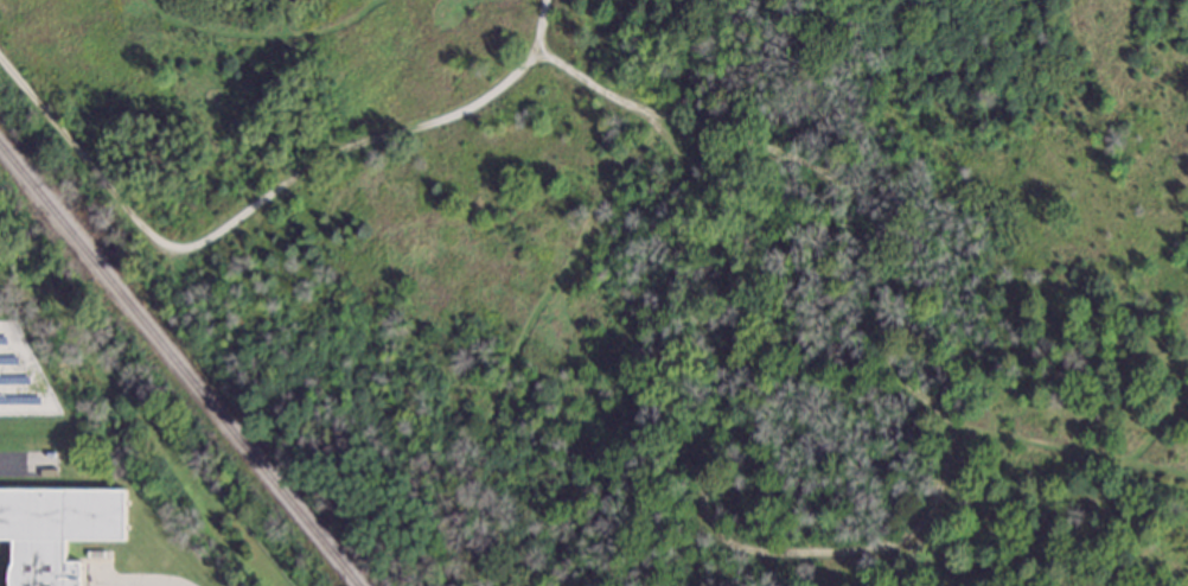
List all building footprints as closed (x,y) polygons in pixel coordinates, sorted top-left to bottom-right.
[(82,561),(82,585),(11,585),(9,578),(9,573),(13,562),(13,540),(0,539),(0,488),(127,489),(127,541),(66,540),(66,561),(82,561)]
